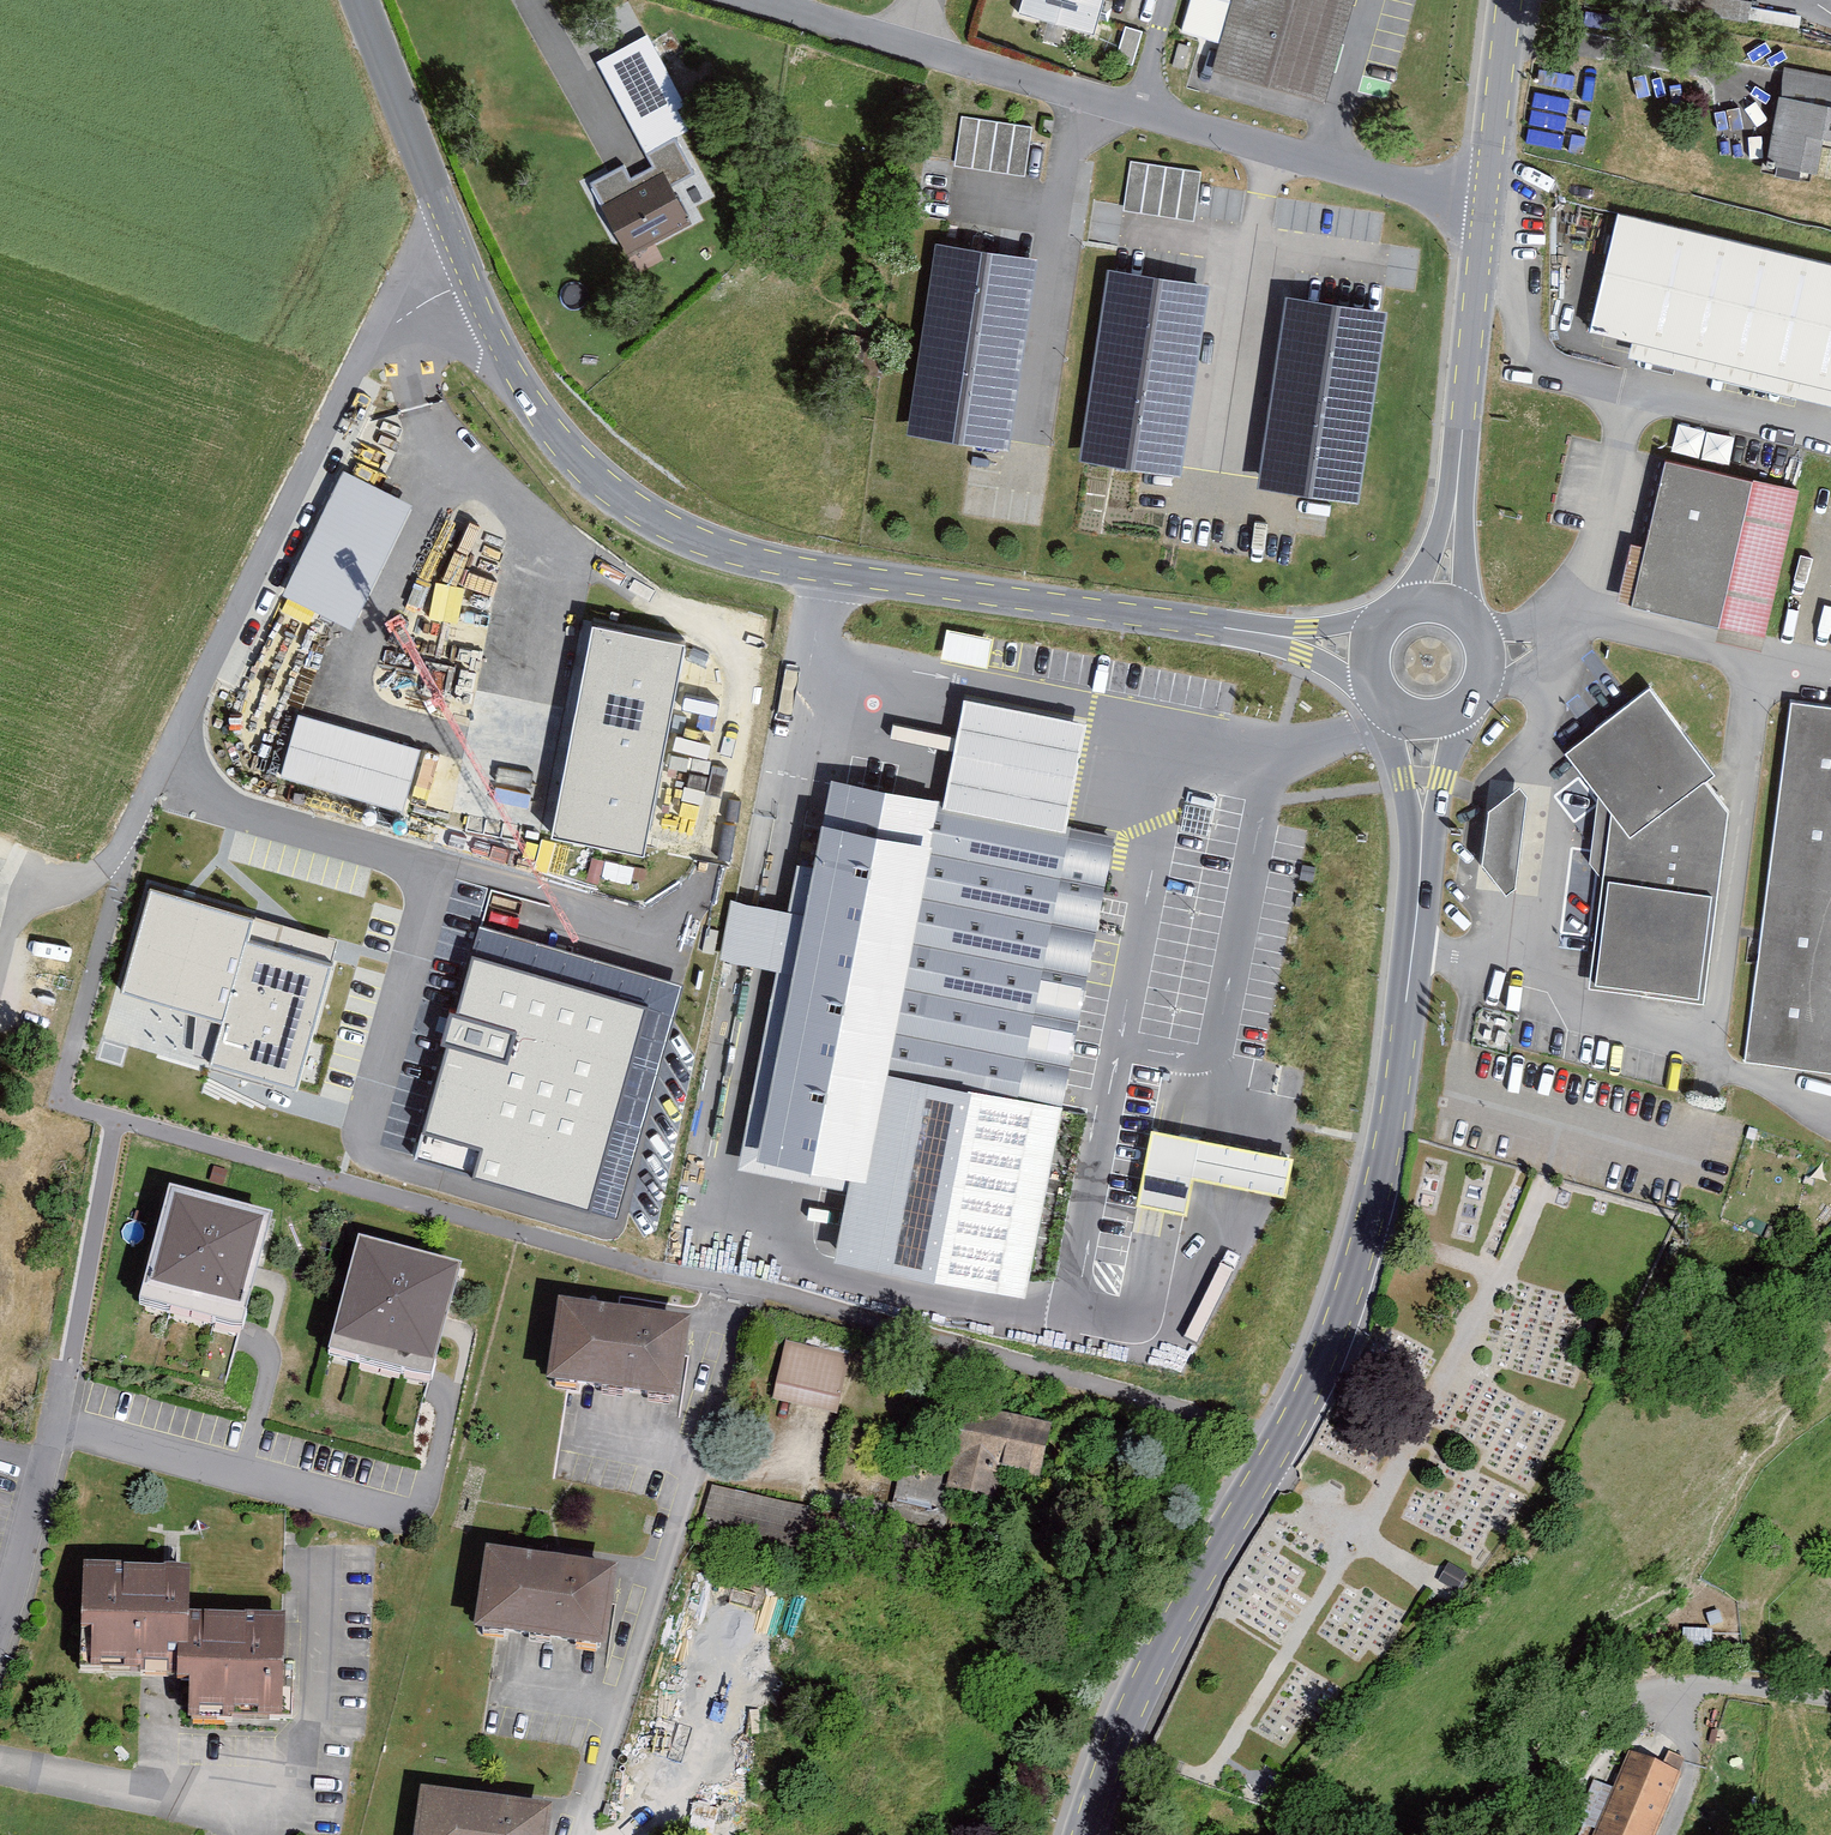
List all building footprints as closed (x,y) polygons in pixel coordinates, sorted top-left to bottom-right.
[(1016,19),(1091,39),(1101,0),(1021,0),(1016,19)] [(1214,74),(1325,104),(1353,0),(1233,0),(1214,74)] [(597,60),(644,149),(675,133),(688,126),(678,106),(685,103),(648,33),(597,60)] [(1779,71),(1761,168),(1812,179),(1816,151),(1830,154),(1830,82),(1779,71)] [(954,164),(1025,174),(1032,125),(961,115),(954,164)] [(625,163),(589,182),(628,254),(692,220),(674,186),(697,173),(675,133),(644,149),(652,164),(632,175),(625,163)] [(1124,208),(1194,219),(1201,170),(1131,159),(1124,208)] [(1618,210),(1589,335),(1641,347),(1638,357),(1830,402),(1830,259),(1618,210)] [(1037,255),(936,240),(907,429),(1007,444),(1037,255)] [(1210,279),(1109,264),(1080,455),(1181,471),(1210,279)] [(1388,306),(1285,291),(1258,483),(1360,497),(1388,306)] [(1728,456),(1733,434),(1679,422),(1674,445),(1728,456)] [(1793,492),(1661,461),(1626,607),(1758,638),(1793,492)] [(415,515),(343,479),(289,586),(360,622),(415,515)] [(690,633),(591,613),(548,832),(647,852),(690,633)] [(993,636),(947,626),(941,655),(987,665),(993,636)] [(1588,990),(1703,1005),(1728,813),(1705,783),(1714,776),(1650,692),(1566,755),(1599,797),(1591,866),(1602,879),(1588,990)] [(1791,698),(1745,1061),(1830,1072),(1830,703),(1791,698)] [(403,805),(421,743),(298,707),(280,769),(403,805)] [(1072,826),(850,779),(775,1142),(868,1157),(854,1245),(1040,1279),(1074,1078),(1115,835),(1072,826)] [(1519,788),(1489,812),(1482,866),(1506,896),(1515,888),(1527,798),(1519,788)] [(290,918),(151,878),(118,990),(219,1019),(209,1056),(304,1083),(341,956),(283,939),(290,918)] [(646,1008),(473,958),(415,1160),(587,1210),(646,1008)] [(1193,1174),(1200,1137),(1153,1128),(1139,1203),(1186,1212),(1193,1174)] [(1200,1137),(1193,1174),(1286,1192),(1293,1154),(1200,1137)] [(259,1226),(157,1198),(125,1313),(227,1341),(259,1226)] [(449,1277),(348,1249),(316,1364),(417,1392),(449,1277)] [(676,1329),(547,1311),(536,1390),(563,1394),(665,1408),(676,1329)] [(845,1366),(783,1348),(772,1389),(833,1405),(845,1366)] [(1054,1427),(964,1408),(945,1491),(995,1501),(1001,1473),(1042,1482),(1054,1427)] [(929,1475),(900,1468),(891,1505),(921,1514),(929,1475)] [(840,1523),(708,1491),(696,1533),(828,1567),(832,1553),(840,1523)] [(604,1574),(475,1557),(464,1636),(492,1639),(593,1653),(604,1574)] [(270,1722),(271,1619),(180,1618),(181,1578),(78,1577),(77,1672),(181,1673),(180,1721),(270,1722)] [(1682,1766),(1662,1757),(1656,1772),(1626,1760),(1593,1834),(1654,1834),(1682,1766)] [(412,1794),(406,1834),(538,1834),(541,1811),(412,1794)]
